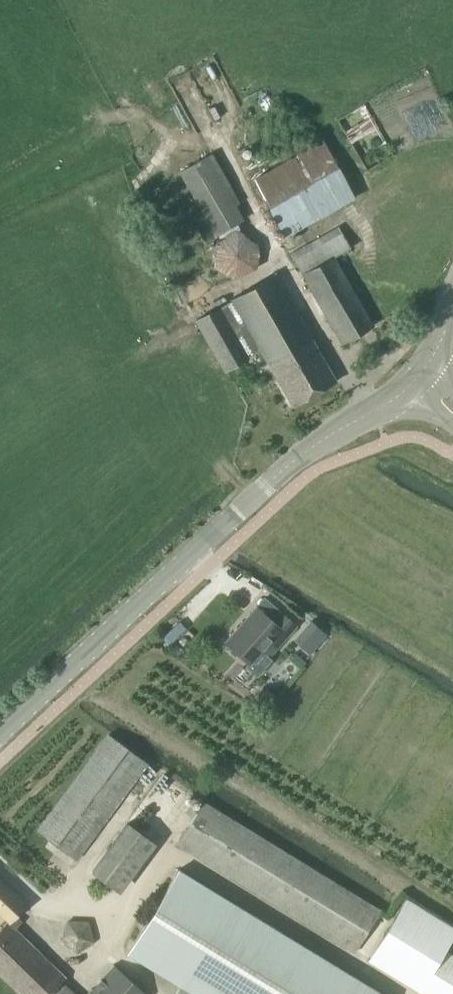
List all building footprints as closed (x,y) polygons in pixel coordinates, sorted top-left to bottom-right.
[(356,199),(340,169),(322,139),(252,178),(269,209),(285,238),(356,199)] [(239,203),(211,153),(177,172),(214,237),(220,234),(222,237),(237,229),(235,225),(243,221),(235,206),(239,203)] [(333,255),(348,247),(338,228),(293,253),(303,272),(301,273),(341,342),(373,324),(333,255)] [(291,405),(335,380),(276,274),(231,299),(197,318),(225,369),(260,349),(291,405)] [(279,612),(272,621),(256,607),(225,643),(249,664),(267,643),(275,650),(296,626),(279,612)] [(326,635),(310,621),(292,641),(308,655),(326,635)] [(76,860),(147,763),(108,735),(37,831),(76,860)] [(307,838),(295,858),(203,802),(177,844),(355,952),(380,910),(346,889),(358,869),(307,838)] [(124,891),(155,836),(124,819),(93,873),(124,891)] [(353,974),(179,867),(125,955),(178,988),(174,993),(386,993),(353,974)] [(26,906),(0,882),(0,921),(4,925),(0,929),(0,975),(19,993),(75,993),(61,981),(65,977),(15,928),(21,923),(15,917),(26,906)] [(420,993),(452,993),(452,955),(445,950),(452,936),(452,927),(406,898),(367,961),(401,982),(420,993)] [(94,943),(87,922),(64,921),(59,942),(74,955),(94,943)] [(114,965),(87,993),(146,993),(114,965)]
